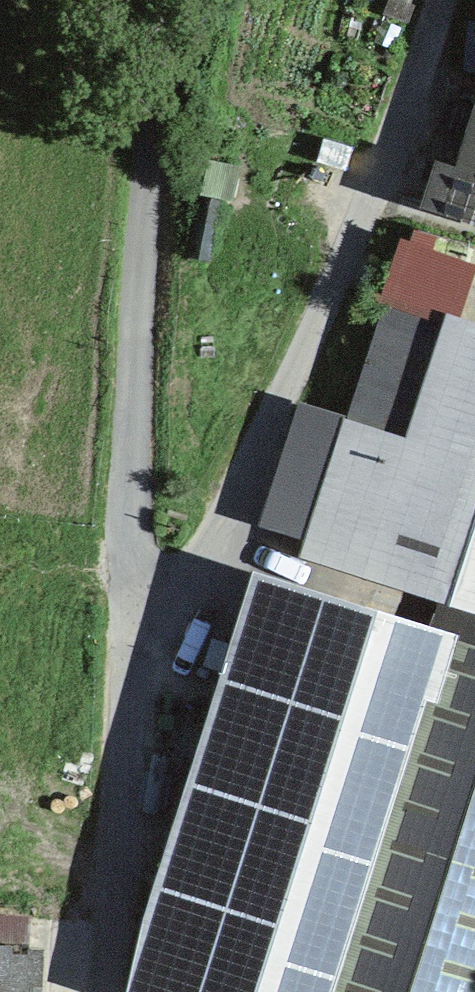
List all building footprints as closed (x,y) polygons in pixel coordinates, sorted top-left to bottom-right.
[(403,0),(387,0),(383,13),(408,22),(414,4),(403,0)] [(400,28),(382,20),(374,40),(393,47),(400,28)] [(460,171),(474,175),(474,123),(460,171)] [(460,171),(441,165),(428,209),(474,223),(474,175),(460,171)] [(262,180),(241,173),(234,195),(255,201),(262,180)] [(452,319),(441,356),(413,444),(352,424),(349,433),(324,426),(312,465),(335,472),(298,588),(349,604),(363,561),(474,597),(474,327),(452,319)] [(413,444),(441,356),(380,337),(352,424),(413,444)] [(438,637),(397,764),(323,991),(474,991),(474,649),(438,637)] [(191,839),(201,850),(214,860),(227,867),(242,871),(257,872),(272,871),(287,867),(294,863),(302,859),(313,851),(323,840),(331,827),(337,813),(340,798),(340,783),(337,768),(332,754),(324,741),(313,730),(301,720),(288,714),(273,709),(258,708),(243,709),(228,713),(215,720),(202,729),(192,740),(184,753),(178,767),(175,782),(175,797),(178,812),(183,826),(191,839)] [(397,764),(350,748),(340,798),(337,813),(331,827),(323,840),(313,851),(302,859),(294,863),(257,987),(272,991),(323,991),(397,764)] [(248,874),(196,859),(159,987),(178,991),(214,991),(248,874)] [(29,952),(0,951),(0,991),(27,991),(29,952)]
